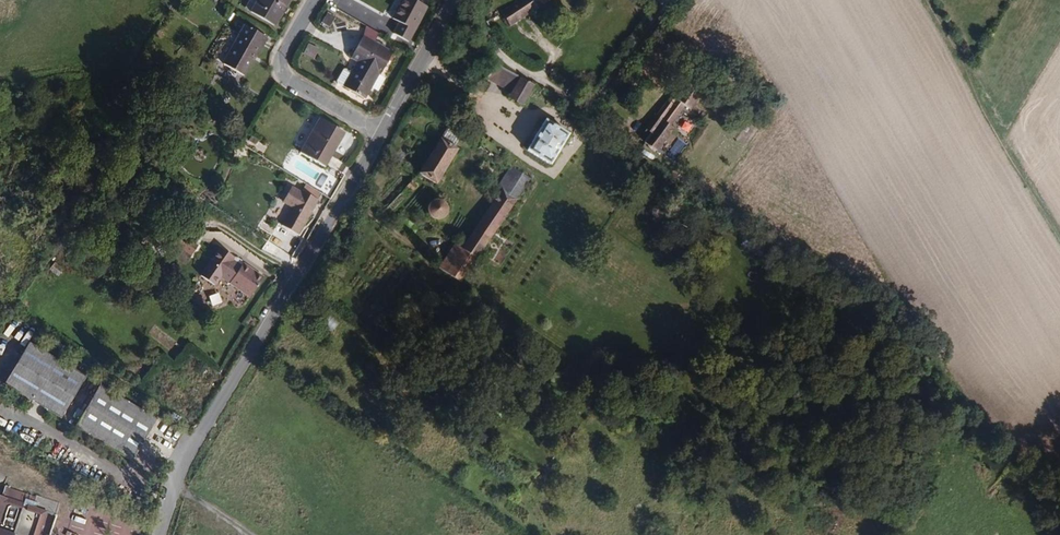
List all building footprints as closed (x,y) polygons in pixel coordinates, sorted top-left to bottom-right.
[(257,0),(250,0),(245,9),(250,12),(257,0)] [(289,0),(257,0),(250,12),(274,26),(289,0)] [(428,7),(416,0),(402,0),(392,18),(400,22),(394,34),(408,42),(428,7)] [(533,12),(525,0),(521,0),(503,13),(513,27),(533,12)] [(550,0),(525,0),(533,12),(550,0)] [(243,75),(258,48),(260,49),(266,37),(245,25),(223,64),(243,75)] [(381,75),(394,53),(363,35),(351,57),(357,61),(343,86),(363,98),(378,73),(381,75)] [(307,43),(303,53),(313,58),(318,48),(307,43)] [(515,89),(523,75),(518,71),(514,72),(501,63),(488,72),(515,89)] [(524,102),(536,83),(523,75),(515,89),(512,94),(524,102)] [(689,106),(706,84),(695,75),(678,97),(683,101),(682,104),(685,106),(689,106)] [(731,106),(741,94),(729,85),(719,98),(731,106)] [(548,161),(569,131),(545,115),(524,145),(548,161)] [(325,166),(345,131),(320,117),(300,152),(325,166)] [(658,148),(675,125),(663,117),(656,124),(652,122),(647,128),(650,132),(646,139),(658,148)] [(435,177),(455,144),(440,134),(425,157),(418,168),(414,173),(429,183),(432,178),(435,177)] [(461,275),(529,172),(507,157),(494,178),(499,182),(485,205),(462,240),(455,237),(439,260),(461,275)] [(297,237),(317,202),(293,187),(283,204),(291,209),(281,227),(297,237)] [(452,203),(452,200),(451,197),(450,194),(448,192),(445,190),(442,189),(439,188),(436,189),(433,190),(431,192),(429,194),(428,197),(427,200),(427,203),(428,206),(430,209),(432,211),(435,212),(438,213),(441,213),(444,212),(447,211),(449,209),(451,206),(452,203)] [(386,239),(370,226),(364,234),(381,247),(386,239)] [(195,240),(177,228),(171,237),(189,249),(195,240)] [(249,289),(261,268),(240,255),(240,257),(230,251),(232,249),(216,239),(197,270),(213,280),(219,271),(249,289)] [(307,312),(321,295),(313,290),(301,306),(307,312)] [(87,374),(29,341),(5,383),(63,416),(87,374)] [(132,462),(157,420),(99,386),(74,428),(132,462)] [(49,512),(0,495),(0,529),(16,534),(41,534),(49,512)]
